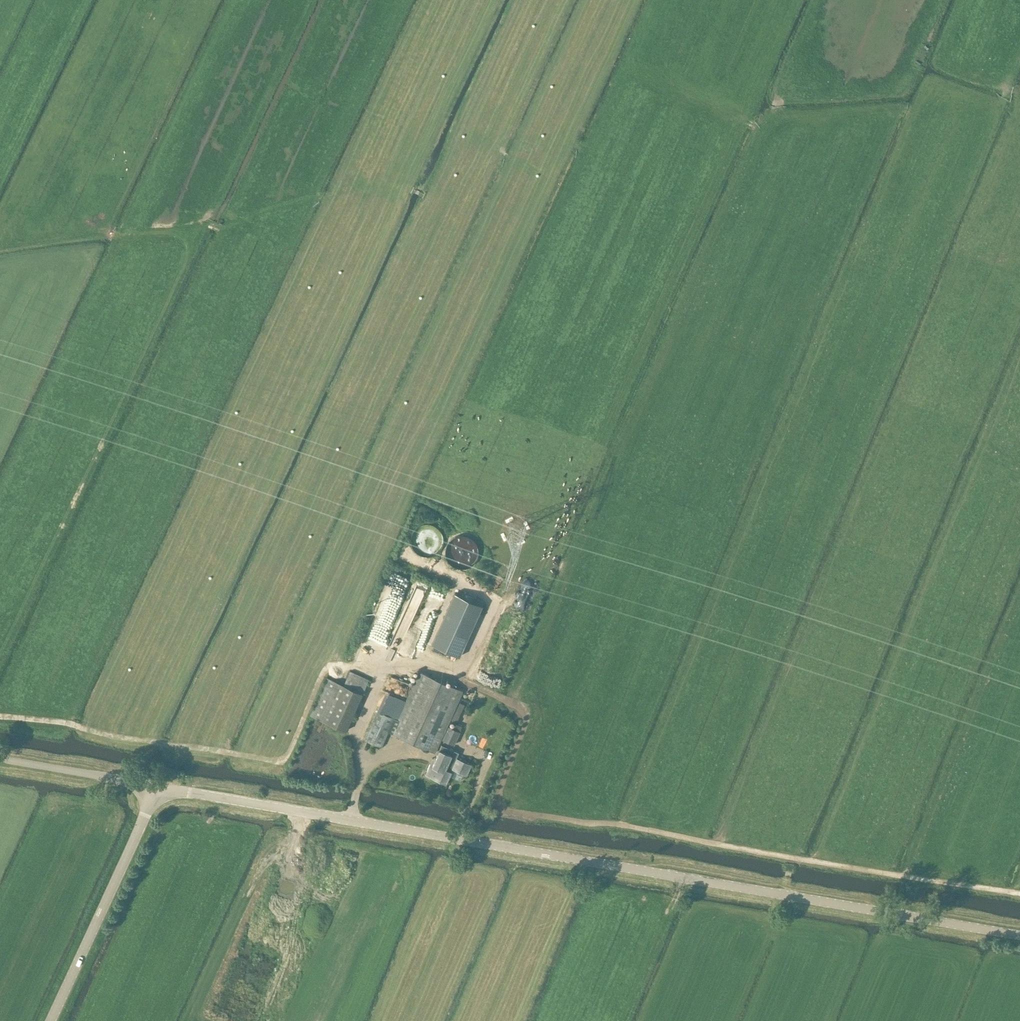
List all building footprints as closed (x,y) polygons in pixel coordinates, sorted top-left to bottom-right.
[(344,685),(363,694),(370,679),(350,670),(344,685)] [(420,671),(398,720),(393,733),(436,752),(463,690),(420,671)] [(363,694),(344,685),(327,678),(311,715),(346,731),(363,694)] [(377,711),(365,738),(382,746),(389,731),(393,733),(398,720),(377,711)] [(445,732),(457,738),(460,731),(453,728),(448,726),(445,732)] [(460,750),(444,743),(435,763),(432,762),(429,770),(435,773),(434,776),(449,783),(455,770),(453,769),(454,766),(467,772),(472,761),(458,755),(460,750)]
